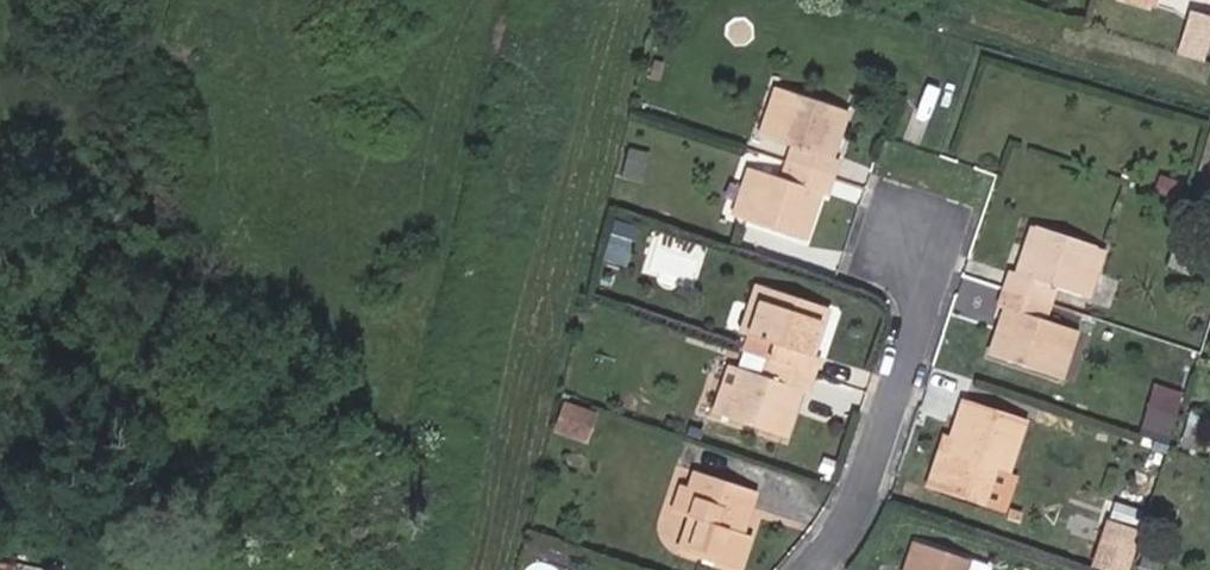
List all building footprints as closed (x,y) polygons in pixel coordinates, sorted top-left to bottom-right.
[(1209,31),(1209,20),(1190,14),(1177,57),(1200,63),(1209,31)] [(771,132),(788,86),(780,83),(764,129),(771,132)] [(796,142),(790,157),(836,174),(842,158),(832,154),(849,107),(788,86),(771,132),(796,142)] [(659,154),(633,146),(626,175),(652,181),(659,154)] [(836,174),(790,157),(784,174),(758,166),(739,215),(801,237),(819,190),(829,193),(836,174)] [(733,213),(739,215),(758,166),(751,164),(733,213)] [(614,217),(608,242),(633,248),(639,224),(614,217)] [(1011,267),(1006,283),(1051,299),(1056,284),(1084,291),(1101,241),(1036,221),(1020,270),(1011,267)] [(1109,244),(1101,241),(1084,291),(1092,294),(1109,244)] [(752,331),(770,283),(760,280),(743,327),(752,331)] [(772,355),(820,371),(824,356),(814,353),(831,303),(770,283),(752,331),(777,340),(772,355)] [(1051,299),(1006,283),(1001,300),(1009,303),(992,353),(1054,373),(1072,324),(1046,314),(1051,299)] [(1072,324),(1054,373),(1063,376),(1080,327),(1072,324)] [(766,374),(772,355),(739,344),(732,364),(740,366),(766,374)] [(814,389),(820,371),(772,355),(766,374),(740,366),(724,414),(787,435),(803,385),(814,389)] [(716,412),(724,414),(740,366),(732,364),(716,412)] [(1153,382),(1140,426),(1170,435),(1183,391),(1153,382)] [(948,441),(936,478),(983,494),(996,457),(1007,460),(1023,413),(964,394),(948,441)] [(586,441),(597,411),(564,399),(553,429),(586,441)] [(1186,406),(1174,440),(1188,445),(1200,412),(1186,406)] [(925,474),(936,478),(948,441),(937,438),(925,474)] [(702,478),(692,508),(701,512),(688,548),(736,564),(750,528),(742,526),(756,482),(706,465),(702,478)] [(682,504),(692,508),(702,478),(692,474),(682,504)] [(1105,516),(1097,539),(1128,549),(1135,527),(1105,516)] [(902,569),(910,569),(923,534),(912,531),(898,568),(902,569)] [(968,550),(923,534),(910,569),(962,569),(968,550)] [(1097,539),(1090,558),(1121,569),(1128,549),(1097,539)]
